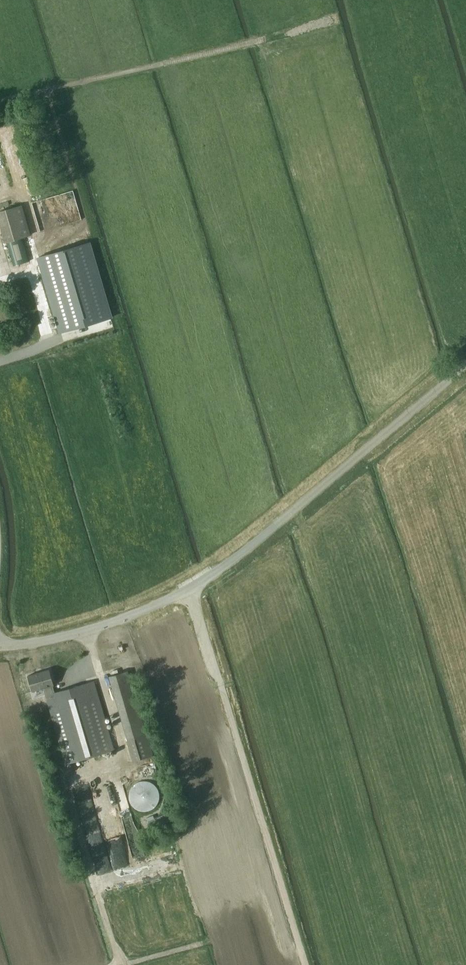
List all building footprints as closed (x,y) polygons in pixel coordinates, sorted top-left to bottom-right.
[(31,235),(22,205),(0,212),(0,227),(5,243),(31,235)] [(73,249),(37,260),(53,312),(90,300),(73,249)] [(48,670),(27,676),(28,676),(32,691),(40,689),(52,685),(53,685),(48,670)] [(110,676),(123,721),(129,741),(128,742),(134,761),(152,755),(127,671),(110,676)] [(52,685),(40,689),(43,697),(46,696),(65,764),(113,750),(93,681),(54,693),(52,685)]
